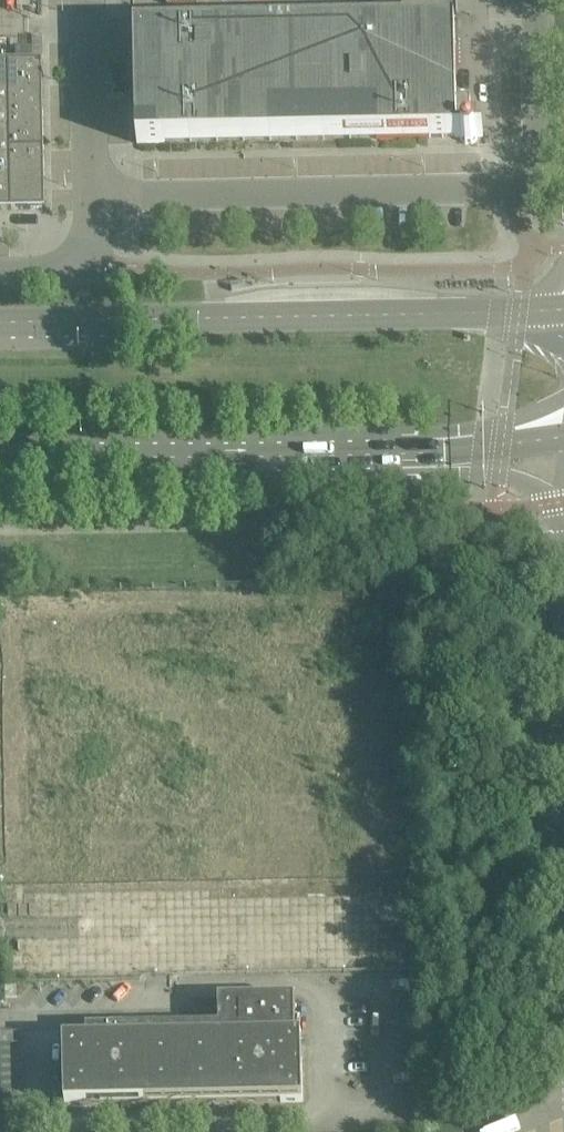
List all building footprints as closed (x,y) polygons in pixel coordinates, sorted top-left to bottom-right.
[(457,97),(456,44),(455,25),(135,32),(137,144),(430,138),(460,137),(460,139),(466,144),(473,144),(477,139),(477,137),(483,137),(483,134),(477,134),(477,132),(472,127),(471,127),(470,96),(457,97)] [(33,61),(33,48),(16,49),(16,62),(33,61)] [(45,209),(42,61),(33,61),(16,62),(0,62),(0,210),(45,209)] [(294,1037),(294,1002),(237,1003),(237,1002),(226,1002),(226,1003),(201,1004),(201,1030),(114,1032),(115,1041),(64,1042),(66,1106),(302,1101),(301,1037),(294,1037)]
